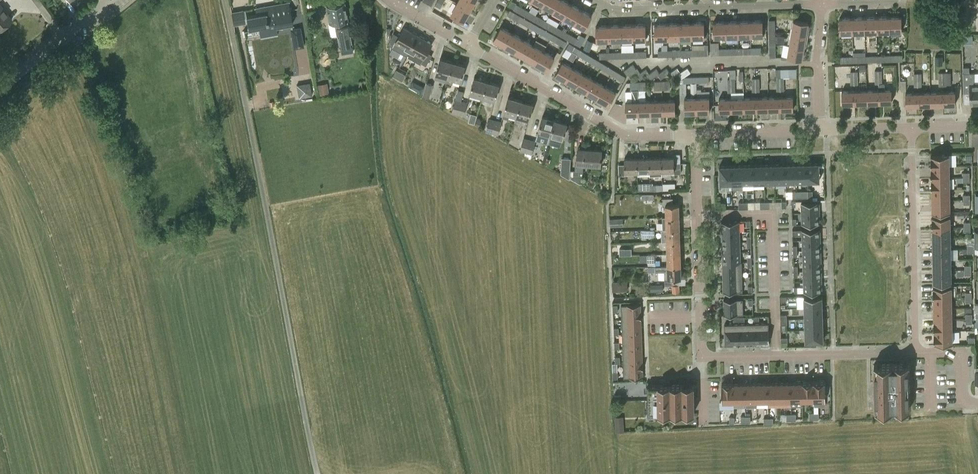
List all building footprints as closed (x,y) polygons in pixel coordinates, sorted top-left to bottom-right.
[(446,0),(438,0),(435,6),(441,8),(446,0)] [(476,0),(459,0),(457,3),(470,10),(476,0)] [(541,4),(551,10),(557,0),(543,0),(541,4)] [(569,4),(563,0),(557,0),(551,10),(562,16),(569,4)] [(233,26),(247,23),(248,29),(258,27),(260,38),(278,35),(276,27),(293,24),(289,2),(260,7),(261,13),(244,16),(243,10),(231,12),(233,26)] [(349,25),(348,25),(347,20),(344,3),(342,4),(341,2),(339,3),(338,4),(326,7),(329,23),(334,22),(335,28),(339,48),(340,47),(341,54),(353,52),(352,46),(353,45),(349,25)] [(457,3),(451,14),(464,22),(470,10),(457,3)] [(12,20),(0,4),(0,29),(12,20)] [(513,10),(521,14),(524,9),(516,4),(513,10)] [(562,16),(573,22),(580,9),(569,4),(562,16)] [(521,14),(532,20),(535,15),(524,9),(521,14)] [(591,16),(580,9),(573,22),(584,29),(591,16)] [(508,15),(518,20),(520,15),(510,10),(508,15)] [(531,22),(520,15),(518,20),(529,26),(531,22)] [(532,20),(543,26),(546,21),(535,15),(532,20)] [(901,16),(888,17),(889,31),(902,31),(901,16)] [(865,17),(852,18),(852,33),(866,32),(865,17)] [(866,32),(876,32),(876,17),(865,17),(866,32)] [(888,17),(876,17),(876,32),(889,31),(888,17)] [(852,18),(840,18),(840,33),(852,33),(852,18)] [(794,20),(792,32),(807,34),(809,22),(794,20)] [(546,21),(543,26),(553,32),(557,27),(546,21)] [(750,36),(750,21),(737,22),(738,36),(750,36)] [(763,21),(750,21),(750,36),(763,36),(763,21)] [(529,26),(539,33),(542,28),(531,22),(529,26)] [(726,37),(725,22),(713,22),(714,37),(726,37)] [(737,22),(725,22),(726,37),(738,36),(737,22)] [(679,24),(679,39),(692,38),(691,23),(679,24)] [(705,23),(691,23),(692,38),(705,38),(705,23)] [(655,39),(667,39),(667,24),(655,24),(655,39)] [(679,24),(667,24),(667,39),(679,39),(679,24)] [(633,25),(620,26),(621,41),(633,40),(633,25)] [(633,40),(646,40),(646,25),(633,25),(633,40)] [(301,26),(290,28),(293,43),(294,43),(295,49),(304,48),(301,26)] [(608,26),(596,27),(596,41),(609,41),(608,26)] [(611,26),(608,26),(609,41),(611,41),(621,41),(620,26),(611,26)] [(392,48),(406,56),(418,36),(404,27),(399,36),(394,33),(388,44),(392,47),(392,48)] [(493,39),(504,45),(511,33),(500,27),(493,39)] [(553,32),(563,38),(566,32),(557,27),(553,32)] [(539,33),(550,39),(553,34),(542,28),(539,33)] [(563,38),(576,45),(580,47),(586,38),(580,35),(578,39),(566,32),(563,38)] [(792,32),(790,44),(804,46),(807,34),(792,32)] [(504,45),(515,52),(522,39),(511,33),(504,45)] [(567,42),(553,34),(550,39),(564,47),(567,42)] [(418,36),(406,56),(420,64),(421,63),(426,66),(432,55),(427,52),(432,44),(418,36)] [(526,58),(533,45),(522,39),(515,52),(526,58)] [(583,49),(589,52),(594,42),(587,39),(583,49)] [(572,52),(579,56),(582,51),(569,43),(562,55),(568,59),(572,52)] [(711,55),(727,55),(726,49),(719,49),(719,43),(711,43),(711,55)] [(746,48),(738,48),(738,55),(751,54),(751,48),(750,43),(745,43),(746,48)] [(776,45),(769,45),(770,56),(770,58),(782,57),(781,44),(776,45)] [(802,59),(804,46),(790,44),(788,56),(802,59)] [(526,58),(536,64),(543,51),(533,45),(526,58)] [(703,49),(692,50),(692,56),(709,56),(708,45),(703,45),(703,49)] [(543,51),(536,64),(547,70),(554,57),(543,51)] [(590,63),(593,58),(582,51),(579,56),(588,62),(590,63)] [(434,79),(447,82),(452,62),(440,58),(435,74),(434,79)] [(590,63),(600,69),(604,64),(593,58),(590,63)] [(452,62),(447,82),(453,84),(454,79),(460,81),(465,66),(452,62)] [(555,74),(566,80),(573,67),(562,62),(555,74)] [(600,69),(611,76),(614,70),(611,68),(604,64),(600,69)] [(627,75),(628,75),(636,69),(633,64),(624,71),(627,75)] [(977,104),(977,84),(975,84),(974,72),(969,72),(969,66),(963,66),(964,92),(970,92),(970,104),(977,104)] [(576,86),(583,74),(573,67),(566,80),(576,86)] [(636,69),(628,75),(631,79),(637,76),(640,73),(637,68),(636,69)] [(677,68),(670,73),(668,74),(672,79),(678,74),(680,73),(677,68)] [(688,68),(680,73),(678,74),(682,79),(691,73),(688,68)] [(392,75),(402,81),(405,75),(396,69),(392,75)] [(646,69),(640,73),(637,76),(640,80),(649,74),(646,69)] [(649,74),(647,75),(651,80),(658,75),(659,74),(656,69),(649,74)] [(667,69),(659,74),(658,75),(661,79),(668,74),(670,73),(667,69)] [(730,78),(730,69),(714,69),(714,84),(726,84),(725,78),(730,78)] [(614,70),(611,76),(622,82),(625,77),(614,70)] [(882,70),(878,70),(879,83),(879,90),(879,103),(892,102),(891,89),(885,90),(885,84),(882,84),(882,70)] [(576,86),(587,92),(594,79),(583,74),(576,86)] [(697,83),(696,77),(687,77),(684,77),(684,80),(679,80),(680,100),(684,99),(683,83),(684,83),(697,83)] [(470,93),(482,97),(486,82),(474,78),(470,93)] [(587,92),(598,98),(605,86),(594,79),(587,92)] [(662,90),(662,81),(654,82),(654,90),(662,90)] [(670,81),(662,81),(662,90),(670,90),(670,81)] [(319,94),(328,93),(326,82),(317,84),(319,94)] [(499,85),(486,82),(482,97),(495,100),(499,85)] [(638,101),(638,91),(638,82),(627,82),(622,91),(632,91),(632,101),(626,101),(626,114),(639,114),(638,101)] [(646,82),(638,82),(638,91),(646,90),(646,82)] [(309,83),(296,85),(299,98),(312,96),(309,83)] [(430,98),(433,85),(426,83),(423,96),(430,98)] [(609,104),(611,101),(616,92),(605,86),(598,98),(609,104)] [(461,101),(463,91),(458,89),(455,99),(451,113),(457,114),(461,101)] [(866,90),(854,91),(855,103),(867,103),(866,90)] [(873,90),(866,90),(867,103),(879,103),(879,90),(873,90)] [(854,91),(842,91),(842,104),(855,103),(854,91)] [(955,91),(943,92),(943,105),(955,104),(955,91)] [(919,105),(918,92),(905,93),(906,106),(919,105)] [(930,92),(918,92),(919,105),(930,105),(930,92)] [(930,105),(943,105),(943,92),(930,92),(930,105)] [(794,109),(793,96),(781,97),(781,110),(794,109)] [(509,114),(516,116),(521,101),(508,97),(504,112),(503,117),(508,118),(509,114)] [(697,97),(685,98),(685,113),(697,112),(697,97)] [(710,97),(697,97),(697,112),(710,112),(710,97)] [(756,111),(769,110),(768,97),(756,98),(756,111)] [(781,97),(768,97),(769,110),(781,110),(781,97)] [(719,112),(732,111),(731,98),(719,99),(719,112)] [(744,98),(731,98),(732,111),(744,111),(744,98)] [(756,98),(744,98),(744,111),(756,111),(756,98)] [(650,114),(663,113),(662,100),(650,101),(650,114)] [(675,100),(662,100),(663,113),(676,113),(675,100)] [(467,102),(461,101),(457,114),(464,116),(467,102)] [(533,104),(521,101),(516,116),(514,121),(520,123),(522,117),(529,119),(533,104)] [(650,101),(638,101),(639,114),(650,114),(650,101)] [(538,132),(550,135),(555,120),(542,116),(538,132)] [(485,132),(492,134),(496,120),(489,118),(486,131),(485,132)] [(502,122),(496,120),(492,134),(498,135),(502,122)] [(567,123),(555,120),(550,135),(563,138),(567,123)] [(520,151),(526,153),(530,139),(523,137),(520,151)] [(526,153),(532,154),(536,141),(530,139),(526,153)] [(570,178),(580,184),(582,183),(583,172),(583,164),(601,165),(602,150),(576,148),(575,171),(571,171),(570,175),(570,178)] [(949,156),(930,156),(931,168),(949,167),(949,156)] [(662,171),(661,157),(649,158),(650,171),(662,171)] [(674,163),(674,157),(661,157),(662,171),(662,176),(668,176),(668,174),(674,174),(681,174),(680,163),(674,163)] [(625,172),(637,172),(636,158),(625,158),(625,165),(618,165),(618,175),(625,175),(625,172)] [(649,158),(636,158),(637,172),(650,171),(649,158)] [(570,175),(571,171),(571,162),(564,162),(563,175),(570,175)] [(785,164),(786,182),(797,181),(796,163),(785,164)] [(807,163),(796,163),(797,181),(808,181),(807,163)] [(818,181),(818,163),(807,163),(808,181),(818,181)] [(774,164),(763,165),(764,183),(775,182),(774,164)] [(785,164),(774,164),(775,182),(786,182),(785,164)] [(730,166),(731,184),(742,183),(741,165),(730,166)] [(742,183),(753,183),(752,165),(741,165),(742,183)] [(752,165),(753,183),(764,183),(763,165),(752,165)] [(720,184),(731,184),(730,166),(720,166),(720,184)] [(949,178),(949,167),(931,168),(931,179),(949,178)] [(950,190),(949,178),(931,179),(931,190),(932,190),(950,190)] [(642,183),(642,191),(651,191),(651,187),(650,187),(649,183),(642,183)] [(950,201),(950,190),(932,190),(932,201),(950,201)] [(655,203),(654,193),(644,193),(644,203),(655,203)] [(665,205),(666,217),(680,217),(679,204),(673,204),(673,198),(662,199),(662,205),(665,205)] [(950,212),(950,201),(932,201),(932,212),(950,212)] [(805,203),(805,214),(820,213),(819,203),(805,203)] [(805,224),(820,223),(820,213),(805,214),(805,224)] [(932,226),(950,226),(950,215),(931,215),(932,226)] [(666,217),(666,229),(680,229),(680,217),(666,217)] [(950,237),(950,226),(932,226),(932,237),(950,237)] [(741,227),(721,227),(722,238),(741,238),(741,227)] [(650,231),(646,231),(646,238),(655,237),(655,229),(650,229),(650,231)] [(666,229),(666,230),(667,242),(681,241),(680,229),(666,229)] [(806,240),(820,240),(820,229),(806,230),(806,240)] [(932,237),(933,248),(951,248),(950,237),(932,237)] [(741,249),(741,238),(722,238),(722,250),(741,249)] [(820,240),(806,240),(806,250),(821,250),(820,240)] [(667,242),(663,242),(663,249),(667,249),(667,254),(681,253),(681,241),(667,242)] [(951,258),(951,248),(933,248),(933,259),(951,258)] [(722,250),(723,261),(742,260),(741,249),(722,250)] [(821,250),(806,250),(807,260),(821,260),(821,250)] [(681,266),(681,253),(667,254),(668,266),(681,266)] [(656,267),(656,262),(655,254),(651,254),(651,255),(647,255),(648,267),(656,267)] [(951,269),(951,258),(933,259),(933,270),(951,269)] [(723,261),(723,272),(742,271),(742,260),(723,261)] [(821,260),(807,260),(807,271),(821,270),(821,260)] [(682,278),(681,266),(668,266),(656,267),(648,267),(648,271),(665,270),(665,285),(676,285),(675,278),(682,278)] [(951,280),(951,269),(933,270),(933,281),(951,280)] [(807,271),(807,281),(822,280),(821,270),(807,271)] [(723,272),(723,283),(742,282),(742,271),(723,272)] [(614,290),(629,290),(628,279),(614,280),(614,290)] [(822,280),(807,281),(808,291),(822,291),(822,280)] [(743,293),(742,282),(723,283),(724,294),(743,293)] [(933,295),(934,295),(952,294),(951,283),(933,284),(933,295)] [(934,295),(934,306),(952,306),(952,294),(934,295)] [(804,297),(804,308),(822,308),(822,297),(804,297)] [(743,299),(724,300),(724,314),(743,313),(743,299)] [(622,319),(641,319),(641,304),(622,305),(622,319)] [(952,317),(952,306),(934,306),(934,317),(952,317)] [(822,308),(804,308),(805,319),(823,319),(822,308)] [(933,317),(934,328),(952,328),(952,317),(934,317),(933,317)] [(622,319),(623,334),(642,333),(641,319),(622,319)] [(805,319),(805,330),(823,330),(823,319),(805,319)] [(766,343),(765,328),(752,329),(752,343),(766,343)] [(952,339),(952,328),(934,328),(934,339),(952,339)] [(725,330),(725,344),(739,344),(738,329),(725,330)] [(752,329),(738,329),(739,344),(752,343),(752,329)] [(824,341),(823,330),(805,330),(806,342),(824,341)] [(642,348),(642,333),(623,334),(623,348),(642,348)] [(623,348),(623,363),(643,362),(642,348),(623,348)] [(643,376),(643,362),(623,363),(624,377),(643,376)] [(910,410),(909,364),(875,364),(876,410),(910,410)] [(824,381),(813,382),(813,400),(825,400),(824,381)] [(767,382),(756,383),(756,401),(768,401),(767,382)] [(768,401),(779,401),(779,382),(767,382),(768,401)] [(790,382),(779,382),(779,401),(790,401),(790,382)] [(790,401),(802,400),(801,382),(790,382),(790,401)] [(813,382),(801,382),(802,400),(813,400),(813,382)] [(722,402),(733,402),(733,383),(722,383),(722,402)] [(744,383),(733,383),(733,402),(745,401),(744,383)] [(745,401),(756,401),(756,383),(744,383),(745,401)] [(693,384),(670,384),(670,386),(647,387),(648,417),(671,416),(671,414),(694,414),(693,384)] [(617,415),(616,430),(624,430),(625,416),(617,415)]
